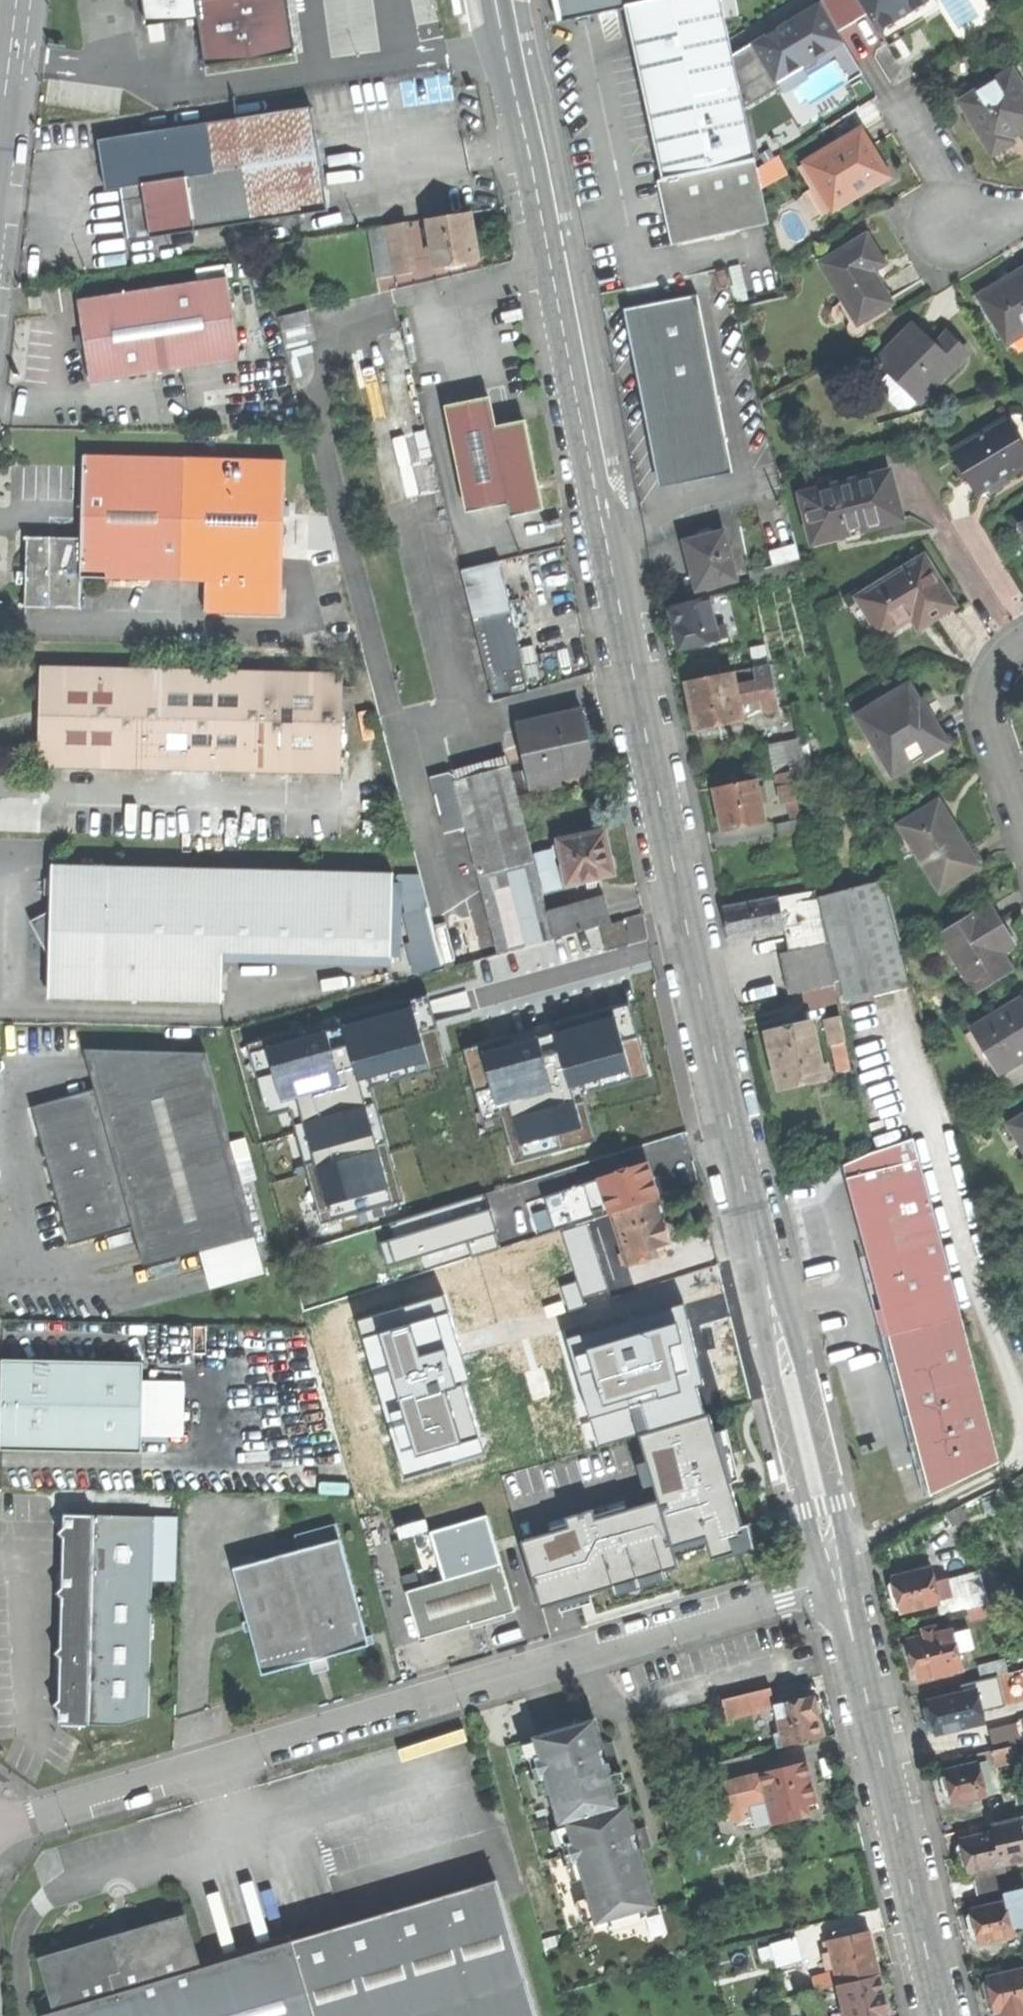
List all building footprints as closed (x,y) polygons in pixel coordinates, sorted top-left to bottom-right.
[(202,66),(292,53),(285,0),(194,0),(202,66)] [(465,21),(461,0),(460,0),(453,1),(456,18),(457,22),(461,22),(465,21)] [(567,19),(627,7),(657,0),(563,0),(567,19)] [(627,7),(651,122),(678,243),(770,223),(745,105),(743,97),(734,54),(722,0),(657,0),(627,7)] [(883,30),(901,20),(931,2),(930,0),(865,0),(883,30)] [(823,2),(734,54),(743,97),(777,80),(772,72),(811,51),(815,59),(846,42),(823,2)] [(865,76),(846,42),(815,59),(818,65),(837,55),(853,83),(865,76)] [(818,65),(815,59),(811,51),(772,72),(777,80),(743,97),(745,105),(818,65)] [(993,156),(1007,148),(1015,143),(1012,138),(1022,131),(1022,88),(1013,72),(995,83),(973,96),(961,103),(993,156)] [(968,87),(973,96),(995,83),(990,74),(968,87)] [(237,119),(245,168),(253,222),(305,214),(301,192),(325,188),(312,107),(237,119)] [(237,119),(207,123),(215,173),(245,168),(237,119)] [(146,201),(151,238),(253,222),(245,168),(215,173),(207,123),(97,140),(101,166),(105,191),(120,188),(123,205),(146,201)] [(806,163),(835,211),(879,185),(871,171),(883,164),(875,151),(862,130),(806,163)] [(828,215),(835,211),(806,163),(800,167),(828,215)] [(891,178),(883,164),(871,171),(879,185),(891,178)] [(328,211),(325,188),(301,192),(305,214),(328,211)] [(129,242),(151,238),(146,201),(123,205),(129,242)] [(436,265),(478,258),(474,233),(470,211),(428,218),(429,226),(421,228),(424,245),(432,244),(436,265)] [(412,271),(404,221),(386,224),(395,274),(412,271)] [(377,277),(395,274),(386,224),(369,227),(377,277)] [(824,262),(859,324),(893,304),(874,271),(885,264),(877,249),(869,236),(824,262)] [(1008,342),(1012,340),(1022,333),(1022,271),(1008,280),(1011,285),(1000,291),(983,301),(1008,342)] [(90,382),(239,360),(227,279),(78,302),(81,323),(83,336),(77,337),(79,349),(85,349),(90,382)] [(25,297),(27,310),(40,307),(37,294),(25,297)] [(700,297),(649,307),(684,485),(735,475),(700,297)] [(662,489),(684,485),(649,307),(626,312),(662,489)] [(904,328),(899,334),(923,353),(927,348),(916,338),(904,328)] [(1012,340),(1017,349),(1022,346),(1022,333),(1012,340)] [(875,364),(920,401),(960,353),(938,334),(927,348),(923,353),(899,334),(875,364)] [(513,514),(545,508),(534,457),(526,420),(497,426),(491,396),(449,405),(470,510),(510,501),(513,514)] [(979,494),(991,488),(1022,470),(1022,452),(1007,423),(980,438),(983,445),(959,458),(979,494)] [(425,493),(421,456),(436,454),(433,430),(400,433),(406,495),(425,493)] [(80,578),(181,581),(184,460),(82,458),(81,500),(80,539),(26,537),(25,573),(16,573),(15,585),(25,585),(25,608),(79,609),(80,578)] [(284,462),(184,460),(181,581),(206,581),(206,612),(281,614),(284,462)] [(799,497),(812,543),(865,529),(867,533),(887,528),(903,523),(889,473),(799,497)] [(694,565),(699,589),(737,580),(726,532),(688,541),(694,565)] [(859,597),(883,637),(909,622),(926,611),(933,623),(957,609),(926,557),(859,597)] [(676,628),(680,649),(691,646),(709,642),(729,638),(726,624),(716,626),(710,598),(671,606),(676,628)] [(485,615),(497,668),(502,667),(524,662),(511,609),(485,615)] [(509,696),(502,667),(497,668),(485,615),(475,618),(494,699),(509,696)] [(711,649),(709,642),(691,646),(693,653),(711,649)] [(685,664),(689,681),(716,676),(712,658),(685,664)] [(763,698),(766,713),(780,710),(771,664),(757,667),(759,681),(763,698)] [(39,720),(38,768),(341,775),(344,674),(40,666),(39,720)] [(694,707),(699,731),(746,721),(742,702),(738,686),(735,671),(716,676),(689,681),(694,707)] [(742,702),(763,698),(759,681),(738,686),(742,702)] [(861,717),(896,776),(925,759),(922,754),(941,743),(933,730),(924,715),(927,713),(912,687),(861,717)] [(522,722),(535,781),(595,768),(588,737),(582,710),(522,722)] [(777,775),(793,772),(786,741),(771,745),(777,775)] [(456,781),(478,866),(532,852),(510,767),(456,781)] [(800,801),(793,772),(777,775),(784,805),(800,801)] [(721,809),(726,831),(768,823),(762,795),(768,794),(766,785),(760,787),(758,778),(716,787),(721,809)] [(901,826),(942,891),(981,866),(959,831),(940,801),(901,826)] [(778,824),(781,838),(805,832),(802,818),(778,824)] [(564,865),(569,884),(617,874),(615,868),(618,864),(616,856),(612,854),(609,842),(607,829),(558,840),(560,845),(554,846),(559,866),(564,865)] [(500,952),(554,938),(548,913),(532,852),(478,866),(500,952)] [(30,921),(50,957),(70,999),(222,1002),(223,953),(392,957),(394,874),(52,866),(51,892),(51,911),(30,921)] [(884,883),(819,897),(837,985),(841,1004),(907,990),(884,883)] [(817,889),(778,898),(784,927),(789,951),(782,953),(786,972),(791,995),(796,994),(827,987),(837,985),(819,897),(817,889)] [(548,913),(554,938),(627,919),(620,894),(548,913)] [(769,930),(784,927),(778,898),(726,909),(733,938),(756,933),(758,940),(770,938),(769,930)] [(943,936),(978,993),(1014,971),(998,946),(1011,938),(1003,925),(992,906),(943,936)] [(70,999),(50,957),(49,998),(70,999)] [(289,1108),(322,1222),(401,1200),(369,1086),(447,1065),(422,978),(242,1028),(266,1115),(289,1108)] [(832,1010),(827,987),(796,994),(801,1017),(832,1010)] [(1001,1071),(1022,1058),(1022,1002),(976,1029),(1001,1071)] [(627,1004),(464,1050),(484,1120),(500,1115),(514,1165),(596,1142),(583,1095),(648,1076),(627,1004)] [(828,1019),(834,1046),(849,1043),(843,1016),(828,1019)] [(776,1064),(780,1088),(833,1078),(830,1063),(822,1064),(814,1024),(770,1033),(776,1064)] [(991,1077),(1001,1071),(976,1029),(967,1035),(991,1077)] [(52,1186),(68,1245),(134,1226),(145,1266),(203,1250),(214,1288),(270,1273),(259,1235),(205,1051),(84,1053),(94,1089),(31,1106),(52,1186)] [(1022,1147),(1022,1118),(1010,1125),(1022,1147)] [(912,1144),(839,1165),(865,1255),(880,1308),(896,1319),(887,1333),(931,1488),(1004,1467),(912,1144)] [(544,1196),(555,1230),(577,1224),(612,1212),(658,1198),(652,1181),(647,1163),(544,1196)] [(710,1206),(714,1205),(708,1184),(701,1187),(705,1203),(706,1207),(710,1206)] [(500,1246),(484,1194),(389,1223),(393,1239),(379,1243),(386,1265),(468,1240),(472,1255),(500,1246)] [(662,1209),(658,1198),(612,1212),(629,1265),(667,1253),(665,1245),(672,1243),(670,1238),(675,1232),(673,1223),(665,1221),(662,1209)] [(440,1297),(357,1322),(403,1480),(487,1456),(440,1297)] [(566,1529),(519,1542),(539,1608),(678,1568),(672,1546),(705,1536),(712,1558),(731,1552),(727,1539),(736,1536),(734,1529),(741,1527),(728,1483),(739,1480),(725,1431),(712,1435),(698,1387),(705,1384),(682,1306),(565,1340),(597,1449),(638,1437),(657,1502),(596,1520),(593,1509),(563,1518),(566,1529)] [(1,1404),(0,1449),(143,1451),(144,1361),(2,1359),(1,1404)] [(61,1611),(59,1723),(148,1725),(153,1515),(64,1513),(61,1611)] [(444,1579),(501,1561),(487,1516),(430,1533),(444,1579)] [(294,1533),(299,1549),(340,1538),(335,1522),(294,1533)] [(233,1567),(263,1673),(315,1659),(369,1644),(340,1538),(299,1549),(233,1567)] [(406,1590),(420,1638),(463,1625),(516,1609),(501,1561),(444,1579),(406,1590)] [(899,1602),(901,1610),(937,1601),(940,1600),(939,1596),(936,1583),(931,1567),(894,1576),(895,1580),(889,1584),(891,1595),(898,1597),(899,1602)] [(978,1572),(943,1581),(947,1595),(939,1596),(940,1600),(937,1601),(940,1614),(968,1607),(985,1603),(978,1572)] [(943,1581),(936,1583),(939,1596),(947,1595),(943,1581)] [(988,1614),(985,1603),(968,1607),(971,1619),(988,1614)] [(918,1679),(963,1668),(957,1644),(954,1632),(953,1628),(941,1631),(940,1625),(913,1632),(915,1638),(908,1640),(904,1646),(905,1653),(912,1655),(915,1667),(918,1679)] [(965,1629),(954,1632),(957,1644),(968,1642),(965,1629)] [(978,1665),(982,1679),(1008,1673),(1005,1658),(978,1665)] [(728,1717),(777,1705),(772,1686),(723,1698),(728,1717)] [(782,1697),(784,1703),(802,1699),(801,1693),(782,1697)] [(933,1727),(935,1734),(970,1725),(967,1714),(963,1698),(962,1693),(927,1702),(923,1709),(925,1717),(932,1720),(933,1727)] [(781,1721),(787,1745),(825,1736),(819,1715),(814,1696),(802,1699),(784,1703),(777,1705),(781,1721)] [(970,1696),(963,1698),(967,1714),(974,1712),(970,1696)] [(549,1862),(570,1933),(658,1907),(641,1850),(651,1847),(645,1829),(635,1832),(628,1810),(621,1812),(617,1799),(611,1779),(608,1769),(620,1766),(614,1745),(603,1748),(595,1721),(549,1735),(506,1748),(540,1864),(549,1862)] [(776,1748),(787,1745),(781,1721),(774,1723),(776,1731),(772,1732),(776,1748)] [(1010,1745),(992,1750),(996,1765),(1010,1761),(1014,1760),(1010,1745)] [(977,1754),(979,1762),(981,1769),(989,1767),(996,1765),(992,1750),(977,1754)] [(774,1812),(777,1823),(812,1814),(809,1804),(820,1801),(816,1788),(814,1777),(811,1778),(806,1760),(763,1771),(774,1812)] [(1014,1775),(1010,1761),(996,1765),(1000,1779),(1014,1775)] [(954,1803),(988,1794),(981,1769),(979,1762),(946,1771),(942,1779),(944,1786),(951,1789),(953,1796),(954,1803)] [(995,1792),(989,1767),(981,1769),(988,1794),(995,1792)] [(734,1823),(774,1812),(763,1771),(723,1782),(734,1823)] [(623,1775),(611,1779),(617,1799),(629,1796),(623,1775)] [(996,1832),(1004,1863),(1022,1859),(1022,1832),(1019,1816),(994,1822),(996,1832)] [(969,1872),(973,1871),(1004,1863),(996,1832),(963,1840),(964,1844),(959,1849),(960,1854),(966,1857),(968,1865),(969,1872)] [(973,1871),(979,1898),(1004,1892),(1010,1891),(1004,1863),(973,1871)] [(294,1939),(317,2015),(539,2015),(504,1898),(498,1879),(294,1939)] [(971,1900),(974,1911),(1006,1903),(1004,1892),(979,1898),(971,1900)] [(980,1942),(1014,1934),(1012,1927),(1007,1907),(1006,1903),(974,1911),(968,1917),(970,1926),(976,1928),(978,1935),(980,1942)] [(1015,1905),(1007,1907),(1012,1927),(1020,1925),(1015,1905)] [(41,2015),(317,2015),(294,1939),(200,1967),(185,1915),(147,1926),(123,1933),(125,1940),(114,1943),(128,1988),(56,2009),(40,2014),(41,2015)] [(834,1951),(841,1982),(881,1973),(876,1950),(871,1930),(857,1934),(855,1927),(831,1933),(832,1939),(826,1940),(829,1952),(834,1951)] [(123,1933),(112,1937),(114,1943),(125,1940),(123,1933)] [(40,1958),(56,2009),(128,1988),(114,1943),(112,1937),(40,1958)] [(774,1943),(779,1963),(804,1957),(799,1937),(774,1943)] [(998,2011),(1022,2005),(1022,1970),(986,1978),(983,1984),(986,1997),(991,1996),(993,2003),(995,2011),(998,2011)] [(881,1973),(841,1982),(837,1983),(845,2015),(869,2015),(889,2011),(885,1992),(881,1973)] [(998,2011),(999,2015),(1022,2015),(1022,2005),(998,2011)]
